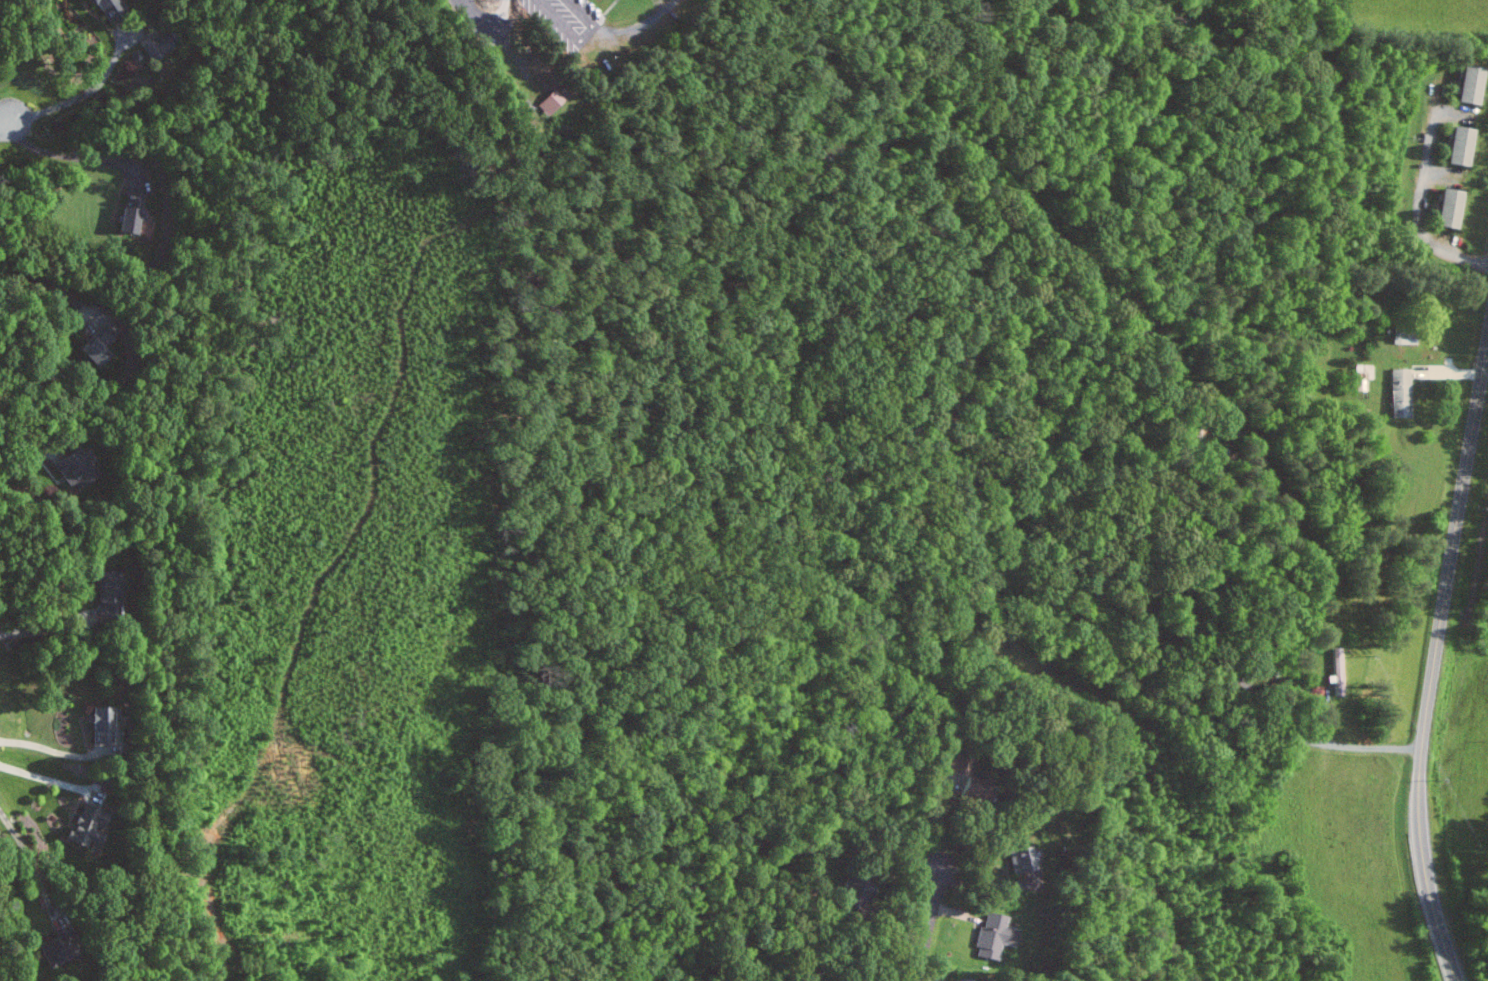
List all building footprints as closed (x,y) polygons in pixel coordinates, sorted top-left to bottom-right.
[(101,20),(120,9),(115,0),(90,0),(101,20)] [(162,52),(167,61),(184,50),(174,34),(165,40),(160,33),(141,46),(150,60),(162,52)] [(1456,101),(1476,105),(1483,68),(1463,64),(1456,101)] [(563,99),(553,88),(536,105),(547,115),(563,99)] [(1470,130),(1448,126),(1442,164),(1464,167),(1470,130)] [(1453,230),(1460,192),(1438,188),(1431,225),(1453,230)] [(132,236),(141,195),(130,192),(128,204),(117,202),(110,231),(132,236)] [(103,337),(97,331),(78,348),(93,364),(101,356),(109,364),(123,352),(116,345),(122,339),(112,328),(103,337)] [(1353,365),(1354,391),(1364,391),(1364,379),(1371,379),(1371,365),(1353,365)] [(1389,418),(1408,418),(1408,369),(1388,370),(1389,418)] [(52,466),(65,487),(73,483),(77,489),(112,467),(94,439),(52,466)] [(130,568),(97,571),(100,602),(101,602),(102,618),(134,615),(130,568)] [(1331,647),(1332,696),(1343,695),(1341,647),(1331,647)] [(90,707),(89,716),(84,716),(84,731),(88,731),(88,744),(117,745),(118,707),(90,707)] [(959,800),(982,801),(982,779),(959,778),(959,800)] [(83,848),(86,840),(95,843),(106,815),(77,804),(63,840),(83,848)] [(1004,849),(1009,873),(1031,868),(1026,844),(1004,849)] [(997,943),(1010,946),(1014,929),(1001,927),(1003,916),(982,911),(974,946),(976,946),(974,955),(993,960),(997,943)] [(39,943),(48,967),(73,958),(64,933),(39,943)]
